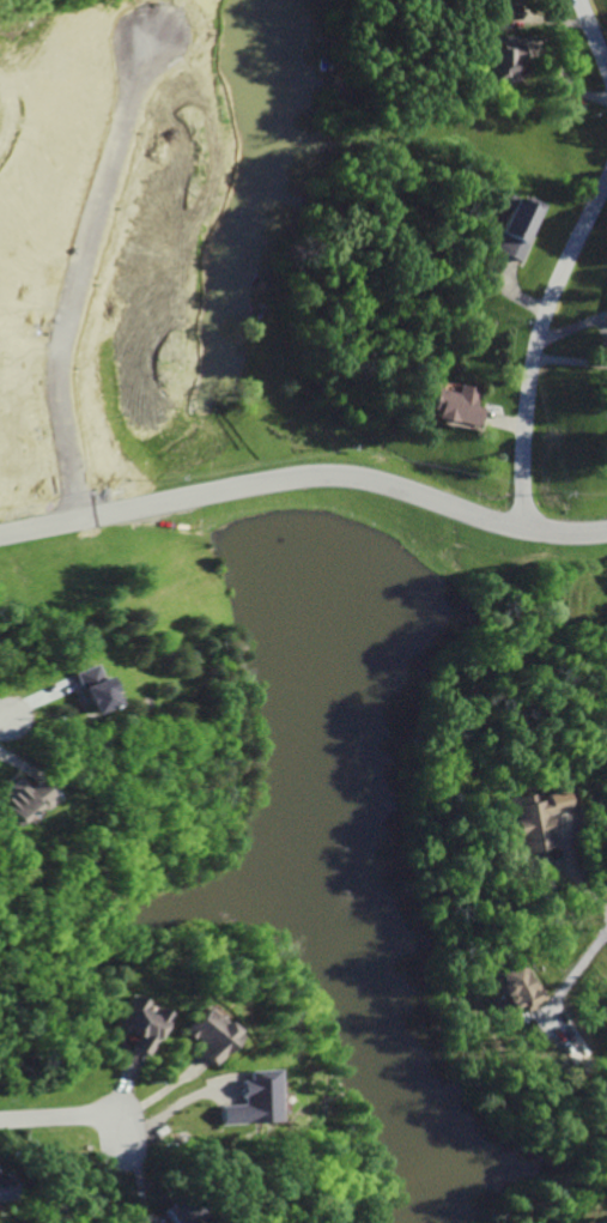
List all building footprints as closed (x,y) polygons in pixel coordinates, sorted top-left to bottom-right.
[(516,45),(493,42),(492,50),(477,48),(473,75),(482,76),(481,84),(511,88),(516,45)] [(518,263),(542,206),(520,197),(517,205),(498,197),(492,212),(496,213),(482,248),(518,263)] [(473,390),(451,386),(450,394),(427,390),(421,419),(475,429),(479,408),(470,406),(473,390)] [(67,672),(82,713),(105,705),(89,664),(67,672)] [(606,734),(606,694),(596,697),(606,734)] [(5,827),(0,821),(0,789),(11,780),(20,792),(31,782),(43,795),(35,801),(35,805),(35,809),(32,810),(29,811),(25,810),(5,827)] [(555,847),(550,813),(571,810),(569,790),(546,794),(547,799),(533,801),(532,794),(520,796),(521,804),(511,805),(518,852),(555,847)] [(33,814),(28,807),(6,822),(11,829),(33,814)] [(522,1013),(545,1004),(537,985),(534,986),(529,971),(523,974),(518,962),(490,972),(506,1012),(519,1006),(522,1013)] [(148,1057),(166,1013),(129,998),(117,1026),(135,1034),(129,1049),(148,1057)] [(205,1064),(229,1040),(198,1010),(177,1030),(198,1049),(193,1053),(205,1064)] [(262,1070),(263,1119),(212,1120),(212,1107),(230,1106),(230,1094),(227,1094),(225,1091),(223,1089),(223,1085),(225,1082),(227,1079),(229,1079),(229,1071),(262,1070)] [(169,1222),(181,1222),(188,1220),(178,1201),(162,1209),(169,1222)]
